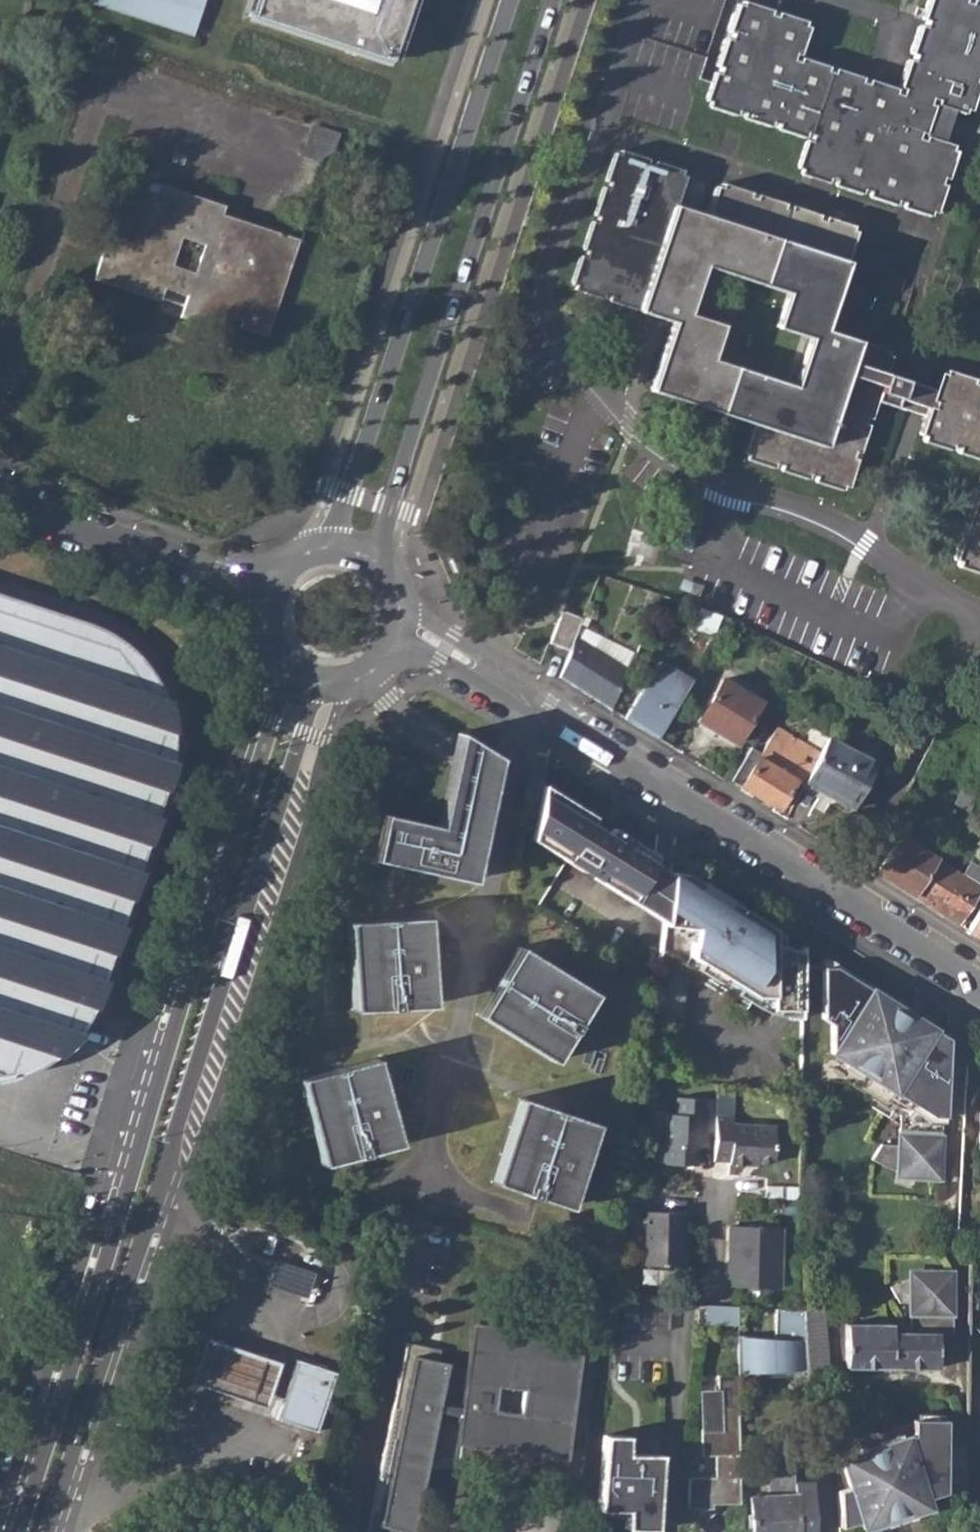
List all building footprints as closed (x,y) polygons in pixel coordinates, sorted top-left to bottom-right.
[(90,8),(191,40),(204,0),(92,0),(90,8)] [(245,19),(389,66),(411,0),(251,0),(245,19)] [(930,218),(931,214),(937,216),(946,188),(941,186),(943,179),(949,182),(958,154),(952,152),(953,147),(943,144),(924,138),(935,107),(953,113),(963,116),(965,112),(970,113),(979,85),(974,83),(976,77),(979,79),(979,5),(970,2),(969,5),(963,3),(964,0),(926,0),(919,21),(924,23),(923,28),(918,27),(908,55),(913,58),(911,63),(906,61),(897,92),(869,83),(867,87),(861,84),(862,81),(834,71),(833,75),(827,73),(829,69),(798,59),(807,30),(802,29),(803,24),(776,15),(774,19),(769,17),(769,13),(741,4),(740,8),(735,6),(726,35),(730,37),(729,41),(724,40),(715,69),(720,71),(718,76),(713,74),(703,102),(708,104),(708,107),(736,117),(737,113),(744,116),(743,119),(770,128),(772,125),(778,127),(777,131),(807,141),(796,171),(800,172),(799,176),(828,185),(829,181),(835,183),(834,187),(862,196),(864,192),(869,194),(868,198),(896,207),(897,203),(904,205),(903,209),(930,218)] [(935,107),(924,138),(943,144),(953,113),(935,107)] [(341,136),(312,126),(302,158),(330,167),(341,136)] [(781,473),(808,481),(809,476),(816,478),(814,484),(842,492),(844,487),(849,489),(858,459),(854,457),(856,451),(860,453),(869,426),(865,424),(866,418),(871,420),(876,402),(880,391),(875,390),(877,383),(882,385),(885,375),(891,358),(886,356),(887,351),(829,333),(843,290),(860,235),(854,233),(855,229),(828,220),(826,223),(821,222),(821,218),(794,209),(792,213),(785,211),(787,206),(759,198),(759,202),(751,199),(752,196),(724,186),(723,190),(718,188),(708,219),(674,208),(683,177),(677,176),(679,171),(652,163),(651,166),(644,164),(644,161),(618,152),(617,156),(611,154),(601,183),(606,185),(605,190),(600,188),(590,217),(595,218),(593,224),(589,222),(580,250),(585,253),(583,258),(578,256),(568,286),(573,287),(572,291),(599,300),(601,296),(607,299),(606,302),(659,320),(672,325),(650,392),(752,425),(742,455),(746,457),(745,461),(774,471),(775,466),(782,468),(781,473)] [(181,318),(230,334),(234,318),(242,320),(239,327),(268,337),(299,236),(223,213),(225,204),(159,184),(156,192),(125,182),(103,249),(110,251),(108,260),(101,257),(93,281),(160,302),(165,289),(187,296),(181,318)] [(787,294),(777,329),(811,341),(814,332),(789,324),(798,297),(787,294)] [(708,332),(697,367),(765,389),(767,380),(710,362),(720,326),(689,316),(686,325),(708,332)] [(979,386),(972,384),(974,379),(946,370),(944,375),(940,373),(934,392),(930,402),(935,404),(932,411),(929,409),(925,419),(919,436),(924,437),(922,444),(918,442),(908,472),(912,473),(911,478),(939,487),(941,482),(947,485),(946,489),(975,499),(965,530),(970,531),(968,537),(963,535),(954,562),(959,563),(957,568),(979,576),(979,383),(979,386)] [(880,391),(876,402),(916,415),(925,419),(929,409),(932,411),(935,404),(930,402),(934,392),(922,388),(885,375),(882,385),(877,383),(875,390),(880,391)] [(7,1079),(21,1074),(23,1073),(33,1068),(45,1061),(55,1055),(57,1052),(67,1043),(76,1032),(84,1020),(87,1015),(91,1008),(96,995),(164,788),(169,774),(172,760),(173,745),(173,738),(172,730),(169,716),(166,701),(163,694),(160,687),(153,675),(144,663),(134,652),(129,646),(124,641),(112,633),(99,627),(85,621),(0,594),(0,1080),(7,1079)] [(551,646),(570,653),(575,639),(583,620),(564,613),(551,646)] [(560,680),(611,713),(628,671),(575,639),(570,653),(560,680)] [(624,720),(655,739),(691,683),(659,663),(624,720)] [(697,723),(734,744),(758,702),(721,680),(697,723)] [(777,730),(759,760),(795,780),(803,785),(820,754),(777,730)] [(440,826),(384,813),(374,858),(473,880),(491,798),(500,756),(460,732),(455,758),(440,826)] [(801,790),(850,816),(877,764),(828,738),(820,754),(803,785),(801,790)] [(776,810),(795,780),(759,760),(758,759),(740,788),(776,810)] [(570,795),(577,782),(562,774),(555,786),(570,795)] [(596,878),(664,921),(670,873),(654,862),(655,853),(611,826),(608,831),(600,826),(603,821),(543,784),(531,838),(584,871),(586,869),(597,876),(596,878)] [(979,820),(979,802),(976,800),(969,813),(979,820)] [(979,837),(979,820),(969,813),(962,825),(979,837)] [(878,876),(915,899),(938,863),(938,862),(900,838),(878,876)] [(938,863),(915,899),(958,926),(979,889),(938,863)] [(654,1013),(682,1016),(686,986),(692,976),(746,1009),(753,997),(771,998),(770,1008),(800,1009),(801,950),(783,944),(783,936),(700,885),(700,882),(686,873),(671,871),(670,873),(664,921),(665,924),(654,1013)] [(979,940),(979,909),(967,934),(979,940)] [(425,918),(346,922),(350,1010),(395,1009),(394,1008),(429,1006),(425,918)] [(592,995),(516,949),(475,1018),(551,1063),(569,1033),(570,1034),(592,995)] [(836,966),(823,966),(822,1015),(831,1021),(831,1051),(899,1095),(897,1143),(879,1142),(872,1158),(892,1168),(902,1172),(917,1176),(934,1178),(942,1179),(948,1038),(836,966)] [(372,1061),(296,1080),(317,1166),(352,1159),(394,1146),(372,1061)] [(732,1091),(716,1091),(716,1097),(715,1116),(714,1132),(714,1161),(747,1164),(747,1162),(773,1162),(773,1159),(798,1160),(798,1151),(773,1149),(774,1125),(731,1124),(731,1117),(726,1117),(727,1111),(732,1111),(732,1091)] [(667,1113),(667,1143),(663,1142),(662,1163),(693,1164),(694,1146),(698,1146),(700,1131),(714,1132),(715,1116),(716,1097),(677,1096),(677,1113),(667,1113)] [(520,1100),(492,1184),(525,1195),(567,1209),(595,1125),(520,1100)] [(902,1172),(892,1168),(892,1177),(934,1178),(917,1176),(902,1172)] [(766,1197),(798,1198),(798,1186),(766,1185),(766,1197)] [(680,1245),(682,1212),(646,1210),(644,1265),(685,1265),(685,1245),(680,1245)] [(782,1228),(736,1226),(729,1225),(728,1260),(734,1260),(733,1285),(779,1288),(782,1228)] [(908,1282),(891,1290),(898,1304),(910,1305),(909,1334),(891,1334),(892,1325),(846,1325),(845,1368),(937,1369),(937,1334),(952,1334),(953,1273),(947,1273),(943,1273),(940,1274),(931,1275),(922,1277),(915,1279),(908,1282)] [(940,1274),(943,1273),(907,1273),(908,1282),(915,1279),(922,1277),(931,1275),(940,1274)] [(705,1323),(737,1324),(737,1322),(737,1305),(706,1305),(705,1323)] [(823,1306),(803,1307),(803,1310),(804,1339),(806,1377),(807,1383),(826,1382),(823,1306)] [(804,1339),(803,1310),(776,1308),(774,1337),(737,1335),(738,1379),(758,1378),(758,1373),(787,1373),(787,1378),(806,1377),(804,1339)] [(454,1457),(582,1471),(584,1458),(569,1456),(582,1355),(473,1322),(461,1408),(440,1406),(449,1363),(438,1360),(440,1350),(410,1342),(369,1531),(410,1531),(425,1482),(438,1415),(460,1417),(454,1457)] [(288,1366),(214,1342),(200,1383),(275,1407),(288,1366)] [(304,1361),(283,1426),(326,1441),(347,1375),(304,1361)] [(702,1395),(702,1428),(700,1428),(701,1456),(715,1455),(715,1477),(688,1476),(686,1509),(712,1509),(712,1502),(712,1497),(717,1497),(717,1503),(740,1503),(737,1374),(717,1375),(718,1395),(702,1395)] [(913,1435),(840,1456),(842,1466),(848,1486),(837,1490),(838,1506),(839,1531),(859,1524),(861,1531),(928,1511),(925,1501),(945,1494),(947,1421),(913,1421),(913,1435)] [(657,1510),(660,1454),(627,1454),(627,1436),(604,1436),(598,1510),(626,1510),(657,1510)] [(848,1486),(842,1466),(835,1470),(837,1490),(848,1486)] [(795,1483),(796,1493),(796,1503),(798,1531),(808,1531),(815,1531),(812,1482),(795,1483)] [(796,1503),(796,1493),(750,1496),(752,1531),(798,1531),(796,1503)] [(626,1528),(655,1529),(657,1510),(626,1510),(626,1528)]
